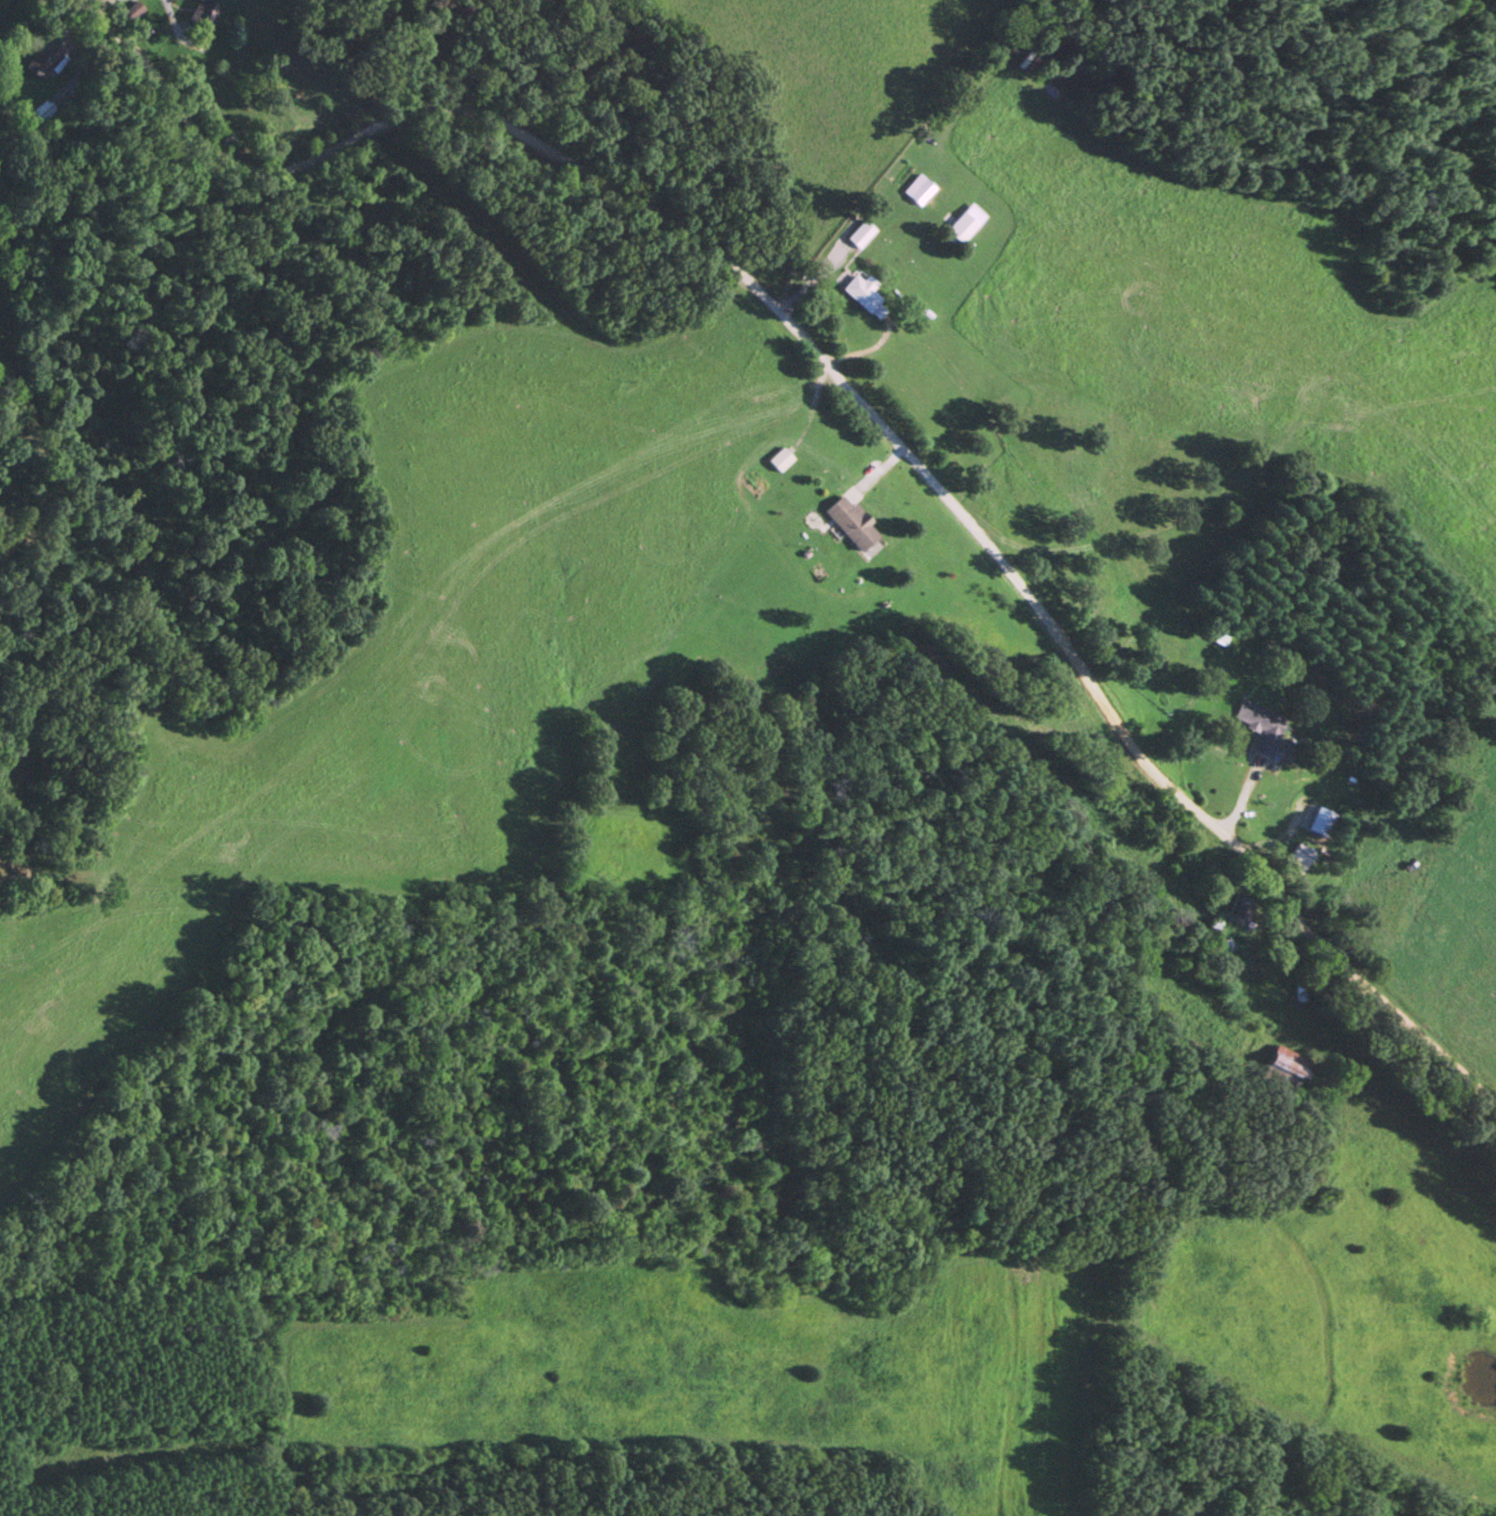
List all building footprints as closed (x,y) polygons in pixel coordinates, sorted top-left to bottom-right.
[(146,9),(138,0),(123,13),(131,22),(146,9)] [(209,30),(220,6),(207,0),(196,0),(187,20),(209,30)] [(63,53),(48,39),(24,66),(40,80),(63,53)] [(939,189),(922,173),(905,190),(921,206),(939,189)] [(990,217),(975,202),(948,229),(963,244),(990,217)] [(849,237),(861,249),(878,231),(866,219),(849,237)] [(869,313),(872,310),(881,319),(891,309),(871,291),(878,283),(869,274),(864,280),(857,274),(843,287),(869,313)] [(780,471),(793,458),(782,448),(769,461),(780,471)] [(860,551),(880,533),(845,492),(825,510),(860,551)] [(1274,759),(1291,717),(1245,698),(1237,719),(1265,731),(1256,752),(1274,759)] [(1301,875),(1316,854),(1300,842),(1284,864),(1301,875)] [(1227,918),(1244,927),(1256,904),(1238,895),(1227,918)] [(1266,1069),(1298,1085),(1310,1061),(1278,1045),(1266,1069)]
